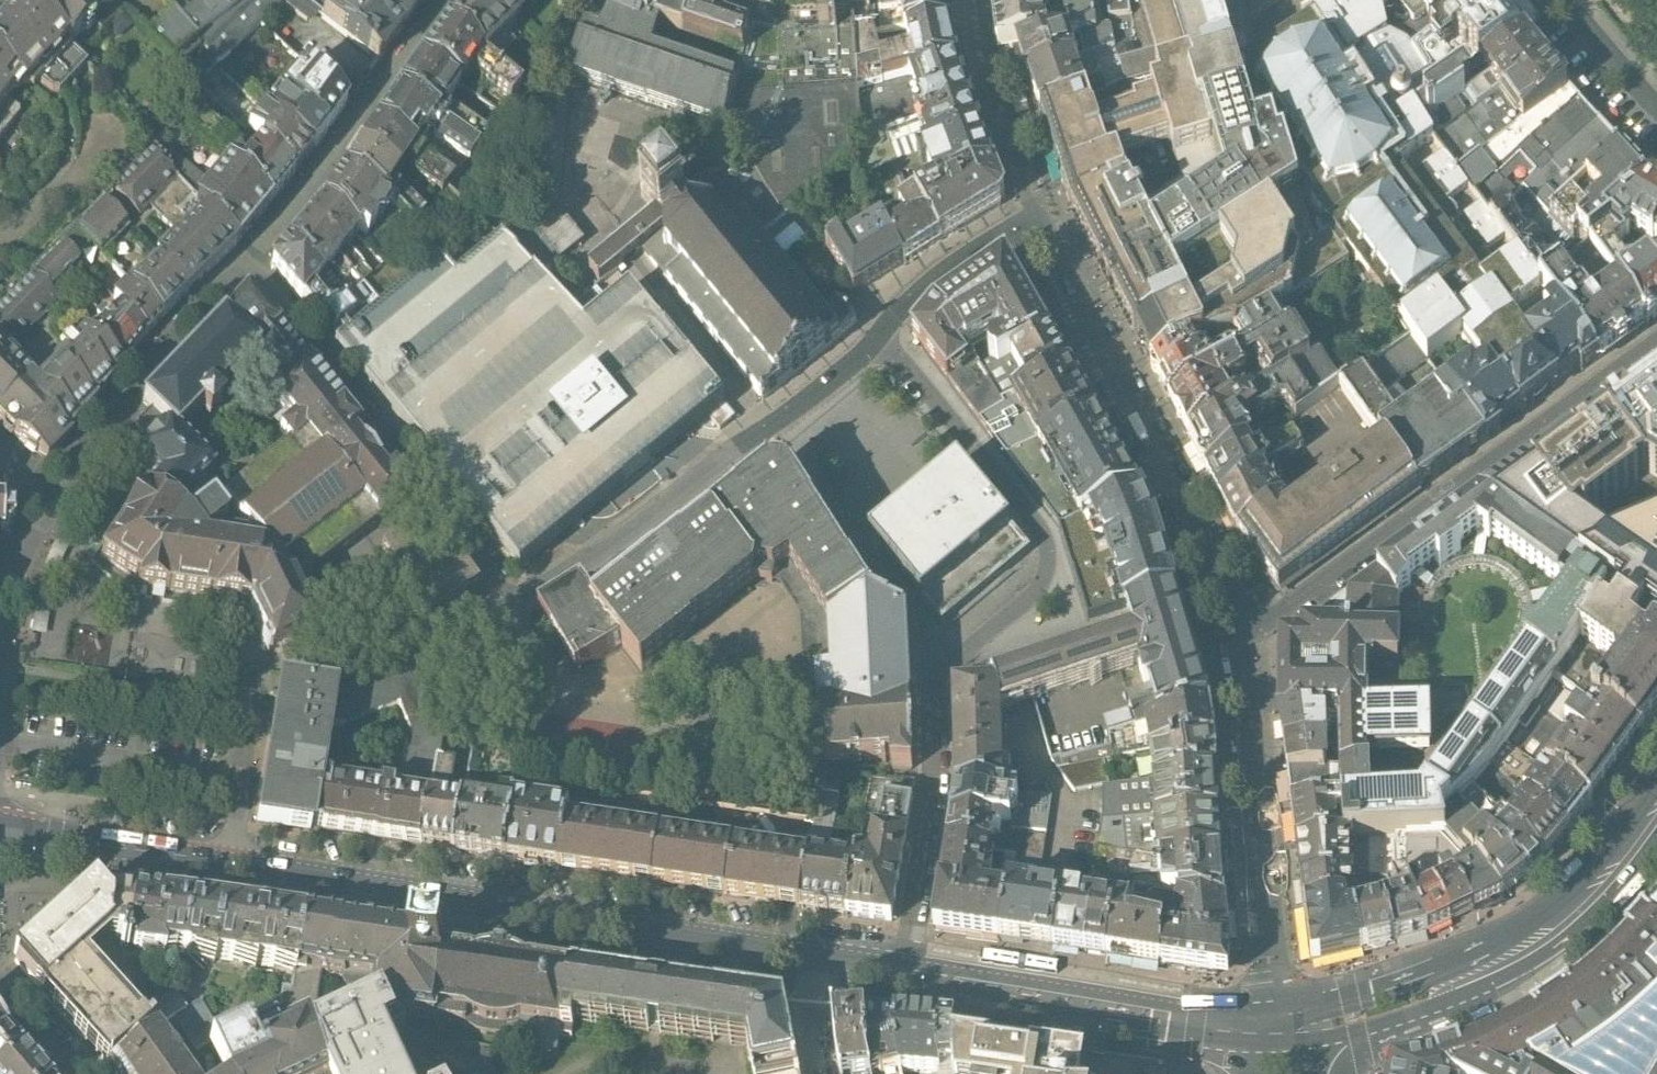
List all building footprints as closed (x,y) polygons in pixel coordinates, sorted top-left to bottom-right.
[(22,6),(70,47),(94,22),(86,14),(72,0),(28,0),(22,6)] [(86,14),(100,0),(72,0),(86,14)] [(199,0),(164,0),(176,17),(199,0)] [(285,1),(284,0),(246,0),(239,7),(255,23),(285,1)] [(359,0),(340,0),(335,5),(333,3),(322,17),(379,61),(401,32),(359,0)] [(401,32),(419,5),(422,0),(359,0),(401,32)] [(445,24),(465,40),(481,56),(519,19),(513,12),(501,0),(463,0),(445,24)] [(513,12),(527,0),(501,0),(513,12)] [(612,15),(656,33),(659,24),(665,26),(666,21),(646,13),(651,1),(652,0),(618,0),(612,15)] [(671,5),(665,7),(651,1),(646,13),(666,21),(665,26),(686,33),(699,0),(673,0),(671,5)] [(686,33),(744,54),(752,21),(751,17),(755,0),(699,0),(686,33)] [(774,28),(752,21),(744,54),(737,83),(735,95),(829,88),(829,90),(858,88),(856,41),(853,11),(853,0),(779,0),(774,28)] [(938,0),(886,0),(885,6),(859,0),(853,0),(853,11),(856,41),(874,40),(907,35),(947,29),(944,15),(943,11),(938,0)] [(991,4),(995,22),(1037,15),(1036,3),(1010,5),(1009,0),(991,0),(991,4)] [(1037,15),(1044,14),(1064,11),(1063,0),(1009,0),(1010,5),(1036,3),(1037,15)] [(1082,47),(1097,42),(1096,37),(1091,0),(1063,0),(1064,11),(1066,23),(1068,37),(1079,36),(1082,47)] [(1072,208),(1101,266),(1110,284),(1118,301),(1134,332),(1200,301),(1241,276),(1254,295),(1317,246),(1312,238),(1290,162),(1287,163),(1283,149),(1281,149),(1273,129),(1268,131),(1263,114),(1259,115),(1254,99),(1251,100),(1247,86),(1236,69),(1258,55),(1251,20),(1281,0),(1133,0),(1128,3),(1130,21),(1112,26),(1113,34),(1096,37),(1097,42),(1082,47),(1085,60),(1074,63),(1085,99),(1108,166),(1118,162),(1170,144),(1186,198),(1141,218),(1126,183),(1072,208)] [(1114,8),(1110,17),(1112,26),(1130,21),(1128,3),(1133,0),(1113,0),(1114,8)] [(1487,442),(1494,437),(1501,432),(1497,427),(1516,413),(1519,411),(1520,412),(1527,407),(1526,406),(1532,402),(1533,404),(1539,399),(1546,394),(1544,393),(1551,388),(1551,389),(1558,384),(1557,383),(1558,382),(1578,367),(1582,372),(1590,366),(1597,361),(1552,300),(1541,308),(1550,321),(1527,338),(1508,313),(1543,287),(1519,254),(1496,271),(1494,268),(1494,266),(1493,264),(1492,262),(1491,260),(1489,258),(1488,257),(1486,256),(1484,255),(1482,253),(1505,236),(1491,216),(1482,204),(1459,222),(1457,220),(1457,218),(1457,215),(1456,213),(1454,211),(1453,209),(1451,208),(1449,206),(1447,206),(1445,203),(1467,187),(1456,172),(1444,156),(1408,183),(1398,168),(1410,159),(1409,157),(1432,139),(1433,139),(1414,108),(1419,104),(1410,90),(1430,74),(1412,46),(1408,39),(1386,30),(1362,46),(1353,32),(1336,43),(1324,24),(1329,21),(1323,10),(1335,3),(1333,0),(1325,0),(1311,9),(1317,18),(1258,55),(1236,69),(1247,86),(1311,184),(1303,190),(1327,224),(1318,230),(1323,240),(1330,236),(1342,252),(1348,249),(1359,268),(1355,270),(1368,290),(1375,285),(1391,309),(1393,311),(1411,339),(1427,362),(1461,337),(1484,369),(1477,374),(1468,373),(1460,379),(1459,383),(1454,382),(1450,376),(1442,382),(1446,387),(1487,442)] [(1311,9),(1325,0),(1306,0),(1311,9)] [(1335,3),(1323,10),(1329,21),(1324,24),(1336,43),(1353,32),(1362,46),(1386,30),(1379,6),(1380,6),(1376,0),(1333,0),(1335,3)] [(1410,15),(1398,0),(1388,0),(1385,2),(1396,16),(1405,18),(1410,15)] [(1410,15),(1413,19),(1426,10),(1438,25),(1445,20),(1471,0),(1398,0),(1410,15)] [(1445,20),(1459,36),(1458,40),(1462,44),(1462,46),(1462,47),(1462,48),(1463,49),(1464,50),(1465,51),(1466,51),(1467,50),(1468,50),(1469,49),(1480,62),(1522,33),(1505,12),(1495,0),(1471,0),(1445,20)] [(18,85),(23,89),(33,89),(37,85),(39,83),(70,47),(22,6),(0,31),(0,68),(18,85)] [(1005,48),(1018,45),(1052,39),(1068,37),(1066,23),(1051,25),(1052,26),(1046,27),(1044,14),(1037,15),(995,22),(999,49),(1005,48)] [(612,15),(603,35),(586,30),(569,75),(727,131),(735,95),(737,83),(649,52),(656,33),(612,15)] [(1410,90),(1419,104),(1425,100),(1480,62),(1469,49),(1468,50),(1467,50),(1466,51),(1465,51),(1464,50),(1463,49),(1462,48),(1462,47),(1462,46),(1462,44),(1458,40),(1459,36),(1445,20),(1438,25),(1412,46),(1430,74),(1410,90)] [(445,24),(421,59),(458,85),(473,65),(477,68),(475,71),(476,75),(510,103),(518,89),(481,56),(465,40),(445,24)] [(952,49),(947,29),(907,35),(874,40),(856,41),(858,88),(858,92),(912,78),(930,131),(925,133),(931,152),(979,134),(976,125),(970,108),(956,66),(952,49)] [(1480,62),(1425,100),(1434,114),(1463,94),(1534,47),(1529,41),(1522,33),(1480,62)] [(1023,60),(1027,74),(1074,63),(1085,60),(1082,47),(1079,36),(1068,37),(1052,39),(1018,45),(1023,60)] [(70,47),(39,83),(43,87),(51,94),(59,94),(71,81),(87,64),(70,47)] [(1540,55),(1534,47),(1463,94),(1469,102),(1479,94),(1485,102),(1544,60),(1540,55)] [(486,135),(451,109),(448,114),(442,109),(458,85),(421,59),(398,92),(443,123),(477,148),(486,135)] [(1484,148),(1485,149),(1517,125),(1567,86),(1557,74),(1544,60),(1485,102),(1463,117),(1471,127),(1471,130),(1471,134),(1473,137),(1475,140),(1477,142),(1478,144),(1480,146),(1482,147),(1484,148)] [(1085,99),(1074,63),(1027,74),(1039,109),(1040,113),(1042,113),(1085,99)] [(4,101),(18,85),(0,68),(0,106),(4,101)] [(282,94),(286,98),(326,133),(345,105),(305,68),(282,94)] [(1530,140),(1578,98),(1573,92),(1567,86),(1517,125),(1530,140)] [(735,95),(727,131),(749,161),(780,209),(790,204),(867,155),(858,92),(858,88),(829,90),(829,88),(735,95)] [(375,126),(412,152),(429,128),(435,132),(433,135),(434,138),(468,163),(477,148),(443,123),(398,92),(375,126)] [(1419,104),(1414,108),(1433,139),(1463,117),(1485,102),(1479,94),(1469,102),(1463,94),(1434,114),(1425,100),(1419,104)] [(268,108),(274,113),(283,102),(277,98),(268,108)] [(271,117),(312,151),(326,133),(286,98),(283,102),(274,113),(271,117)] [(1593,117),(1592,116),(1577,100),(1579,99),(1578,98),(1530,140),(1494,173),(1480,154),(1456,172),(1467,187),(1472,192),(1482,204),(1491,216),(1506,206),(1505,206),(1515,197),(1515,196),(1524,187),(1597,122),(1596,121),(1597,119),(1594,116),(1593,117)] [(1063,182),(1072,208),(1126,183),(1118,162),(1108,166),(1085,99),(1042,113),(1049,135),(1057,158),(1063,177),(1064,181),(1063,182)] [(18,116),(17,112),(4,101),(0,106),(0,138),(6,130),(18,116)] [(260,143),(294,173),(312,151),(271,117),(265,112),(248,132),(260,143)] [(192,131),(223,159),(270,202),(294,173),(260,143),(242,163),(238,155),(242,151),(204,116),(192,131)] [(1433,139),(1432,139),(1444,156),(1456,172),(1480,154),(1485,149),(1484,148),(1482,147),(1480,146),(1478,144),(1477,142),(1475,140),(1473,137),(1471,134),(1471,130),(1471,127),(1463,117),(1433,139)] [(1597,122),(1524,187),(1552,218),(1625,150),(1618,142),(1612,134),(1610,136),(1597,122)] [(375,126),(360,149),(397,175),(406,162),(412,167),(410,169),(411,172),(440,193),(446,187),(447,187),(452,181),(412,152),(375,126)] [(986,153),(979,134),(931,152),(923,155),(936,191),(993,169),(986,153)] [(168,169),(176,178),(236,244),(270,202),(223,159),(211,173),(210,175),(211,177),(215,180),(210,187),(203,181),(204,180),(163,145),(157,151),(168,169)] [(132,171),(114,190),(138,215),(148,205),(160,193),(176,178),(168,169),(157,151),(155,148),(132,171)] [(360,149),(344,172),(387,201),(393,205),(412,226),(424,215),(399,189),(397,189),(395,192),(389,187),(397,175),(360,149)] [(1625,150),(1552,218),(1552,219),(1541,230),(1561,251),(1572,241),(1573,242),(1578,238),(1588,249),(1589,248),(1611,232),(1604,225),(1653,180),(1639,164),(1625,150)] [(795,209),(790,204),(780,209),(749,161),(715,177),(763,236),(795,209)] [(936,191),(917,198),(939,241),(1001,204),(1002,201),(1004,198),(993,169),(936,191)] [(344,172),(324,202),(356,236),(360,230),(367,236),(376,222),(374,220),(387,201),(344,172)] [(600,284),(617,270),(630,259),(642,249),(762,398),(856,322),(847,310),(840,302),(839,300),(822,313),(794,274),(763,236),(715,177),(680,194),(667,178),(641,197),(655,214),(648,224),(590,272),(600,284)] [(148,205),(175,232),(170,237),(174,241),(162,252),(156,258),(160,263),(187,292),(194,285),(226,254),(236,244),(176,178),(160,193),(148,205)] [(1652,241),(1656,233),(1656,182),(1653,180),(1604,225),(1611,232),(1624,242),(1634,231),(1652,241)] [(1552,218),(1524,187),(1515,196),(1515,197),(1505,206),(1506,206),(1517,221),(1516,221),(1525,233),(1528,231),(1538,245),(1548,260),(1557,272),(1588,249),(1578,238),(1573,242),(1572,241),(1561,251),(1541,230),(1552,219),(1552,218)] [(904,263),(922,251),(939,241),(917,198),(913,199),(913,198),(900,204),(907,217),(885,229),(904,263)] [(101,253),(129,226),(117,214),(102,199),(76,225),(79,227),(91,241),(90,241),(101,253)] [(339,257),(356,236),(324,202),(307,222),(339,257)] [(534,226),(558,258),(585,239),(561,206),(534,226)] [(1647,324),(1589,248),(1588,249),(1557,272),(1548,260),(1538,245),(1528,231),(1525,233),(1516,221),(1517,221),(1506,206),(1491,216),(1505,236),(1519,254),(1543,287),(1552,300),(1597,361),(1623,341),(1647,324)] [(307,222),(289,242),(319,278),(339,301),(351,291),(343,281),(352,273),(339,257),(307,222)] [(904,263),(885,229),(882,223),(844,244),(839,238),(827,246),(845,275),(855,293),(904,263)] [(91,241),(79,227),(63,243),(74,256),(90,241),(91,241)] [(1589,248),(1647,324),(1656,316),(1656,278),(1655,275),(1653,272),(1642,258),(1624,242),(1611,232),(1589,248)] [(720,428),(735,415),(725,403),(725,402),(631,286),(585,324),(519,254),(499,236),(452,274),(438,257),(350,329),(343,321),(355,312),(345,299),(324,315),(328,320),(334,328),(337,326),(343,334),(335,340),(406,426),(522,568),(577,523),(663,453),(709,415),(720,428)] [(1151,364),(1151,365),(1190,347),(1240,332),(1246,329),(1277,312),(1284,308),(1284,307),(1349,265),(1330,237),(1317,246),(1254,295),(1241,276),(1200,301),(1134,332),(1135,335),(1137,334),(1144,348),(1152,364),(1151,364)] [(310,288),(319,278),(289,242),(280,253),(272,262),(272,265),(278,273),(316,319),(328,310),(310,288)] [(47,287),(49,289),(79,261),(74,256),(63,243),(35,271),(48,285),(47,287)] [(935,304),(960,335),(974,358),(982,372),(1012,356),(1050,335),(1047,329),(1036,309),(1025,289),(1018,277),(1005,255),(968,281),(935,304)] [(133,287),(161,318),(187,292),(160,263),(133,287)] [(5,348),(11,341),(13,342),(49,306),(49,304),(56,297),(49,289),(47,287),(48,285),(35,271),(0,305),(0,343),(5,348)] [(161,318),(133,287),(130,283),(114,299),(120,308),(121,307),(145,334),(161,318)] [(280,383),(306,362),(249,292),(247,291),(245,291),(221,320),(261,359),(268,368),(279,382),(280,383)] [(948,379),(974,358),(960,335),(935,304),(924,318),(913,331),(948,379)] [(101,324),(91,333),(121,364),(145,334),(121,307),(120,308),(109,317),(105,312),(96,319),(101,324)] [(1202,358),(1160,381),(1163,387),(1170,401),(1250,358),(1290,334),(1277,312),(1246,329),(1251,341),(1243,345),(1248,353),(1239,356),(1238,354),(1236,355),(1231,355),(1224,359),(1219,350),(1202,358)] [(261,359),(221,320),(153,389),(143,400),(152,409),(136,424),(152,441),(153,442),(170,425),(177,432),(200,408),(209,417),(221,405),(212,397),(220,389),(225,394),(227,391),(223,387),(230,379),(235,384),(237,381),(233,376),(242,367),(247,372),(251,367),(260,375),(268,368),(261,359)] [(1251,341),(1246,329),(1240,332),(1190,347),(1151,365),(1158,378),(1160,381),(1202,358),(1219,350),(1221,349),(1225,348),(1230,350),(1230,351),(1243,345),(1251,341)] [(33,376),(0,408),(0,418),(13,431),(13,430),(47,457),(81,414),(121,364),(91,333),(88,330),(55,362),(57,364),(39,382),(33,376)] [(1289,375),(1312,408),(1339,388),(1319,356),(1310,363),(1291,333),(1290,334),(1250,358),(1170,401),(1177,416),(1189,438),(1289,375)] [(1050,335),(1012,356),(1019,369),(1026,382),(1029,388),(1070,370),(1060,352),(1050,335)] [(1379,435),(1397,422),(1376,392),(1384,387),(1386,390),(1427,362),(1411,339),(1341,386),(1341,387),(1376,437),(1379,435)] [(33,376),(5,348),(0,343),(0,408),(33,376)] [(1012,356),(982,372),(1000,401),(1013,395),(1029,388),(1026,382),(1016,387),(1009,374),(1019,369),(1012,356)] [(982,372),(974,358),(948,379),(979,420),(1003,406),(1000,401),(982,372)] [(281,431),(290,444),(340,404),(335,397),(306,362),(280,383),(279,382),(271,389),(288,411),(274,422),(281,431)] [(1040,441),(1096,415),(1082,392),(1070,370),(1029,388),(1013,395),(1040,441)] [(1601,412),(1646,472),(1656,479),(1656,370),(1601,412)] [(1312,408),(1289,375),(1189,438),(1194,449),(1207,474),(1260,442),(1280,429),(1280,430),(1312,408)] [(1463,460),(1487,442),(1446,387),(1436,394),(1433,391),(1430,390),(1423,395),(1423,398),(1425,402),(1397,422),(1379,435),(1386,444),(1418,490),(1419,490),(1456,465),(1463,460)] [(1040,441),(1013,395),(1000,401),(1003,406),(979,420),(1006,456),(1040,441)] [(340,404),(290,444),(224,496),(269,555),(292,586),(378,522),(398,505),(413,493),(394,469),(392,469),(386,474),(370,455),(354,435),(360,429),(361,428),(340,404)] [(1635,477),(1646,472),(1601,412),(1539,458),(1528,466),(1569,521),(1574,524),(1575,523),(1582,517),(1585,520),(1638,481),(1635,477)] [(1117,454),(1096,415),(1040,441),(1082,517),(1093,512),(1138,490),(1124,467),(1117,454)] [(187,494),(212,469),(177,432),(170,425),(153,442),(152,441),(137,456),(158,478),(145,491),(188,520),(202,509),(187,494)] [(1215,489),(1222,503),(1271,471),(1301,451),(1292,437),(1266,454),(1260,442),(1207,474),(1215,489)] [(1082,517),(1040,441),(1006,456),(1060,528),(1082,517)] [(1322,491),(1354,536),(1380,518),(1418,490),(1386,444),(1322,491)] [(958,462),(870,535),(942,624),(1030,551),(958,462)] [(1619,555),(1575,523),(1574,524),(1569,521),(1528,466),(1481,499),(1613,595),(1607,603),(1656,640),(1656,538),(1619,555)] [(791,474),(791,473),(770,470),(769,471),(754,483),(738,495),(739,496),(682,540),(681,540),(656,559),(655,558),(596,604),(582,584),(553,601),(553,602),(539,610),(577,673),(622,646),(642,671),(692,632),(691,630),(701,622),(702,623),(729,601),(755,580),(773,583),(775,574),(782,569),(784,570),(786,569),(785,568),(790,563),(828,623),(815,632),(820,707),(819,707),(819,712),(821,761),(824,764),(848,763),(849,765),(851,765),(851,763),(883,761),(883,763),(886,763),(885,761),(892,760),(892,769),(913,770),(912,759),(913,759),(905,616),(869,599),(870,598),(851,569),(850,569),(843,557),(812,509),(813,508),(791,474)] [(1230,518),(1238,535),(1278,507),(1278,506),(1290,497),(1271,471),(1222,503),(1230,518)] [(1127,606),(1174,592),(1165,564),(1156,535),(1153,520),(1154,519),(1151,511),(1147,503),(1146,503),(1138,490),(1093,512),(1111,554),(1116,573),(1078,585),(1089,620),(1117,611),(1109,585),(1119,582),(1126,606),(1127,606)] [(188,520),(145,491),(102,555),(138,580),(137,586),(189,594),(252,604),(274,648),(313,628),(292,586),(269,555),(202,544),(203,539),(225,522),(226,521),(211,502),(202,509),(188,520)] [(1354,536),(1322,491),(1298,509),(1290,497),(1278,506),(1278,507),(1238,535),(1272,582),(1279,591),(1354,536)] [(0,497),(0,530),(5,530),(4,525),(10,524),(15,521),(15,513),(16,507),(5,497),(0,497)] [(1607,603),(1613,595),(1481,499),(1397,559),(1379,573),(1302,629),(1302,639),(1280,639),(1280,678),(1281,712),(1340,711),(1340,727),(1342,774),(1343,807),(1345,841),(1352,841),(1395,839),(1445,837),(1440,817),(1456,802),(1470,788),(1490,766),(1505,746),(1554,677),(1607,603)] [(1111,554),(1093,512),(1082,517),(1060,528),(1070,560),(1078,585),(1116,573),(1111,554)] [(378,595),(401,628),(432,606),(437,613),(481,583),(459,550),(441,562),(415,524),(382,546),(403,577),(378,595)] [(1420,573),(1413,578),(1428,589),(1424,595),(1434,600),(1436,596),(1439,592),(1441,588),(1444,584),(1449,581),(1452,578),(1456,576),(1461,574),(1467,572),(1473,571),(1479,571),(1485,572),(1491,573),(1497,576),(1502,579),(1507,582),(1511,586),(1514,590),(1517,594),(1519,598),(1520,602),(1521,606),(1522,609),(1522,613),(1523,618),(1522,622),(1522,627),(1521,630),(1519,634),(1518,637),(1516,641),(1513,644),(1491,676),(1471,705),(1451,734),(1432,761),(1410,793),(1419,799),(1420,799),(1421,800),(1427,793),(1425,791),(1464,734),(1468,736),(1471,732),(1468,729),(1516,660),(1520,663),(1528,653),(1525,650),(1523,649),(1528,643),(1530,636),(1533,628),(1534,620),(1534,613),(1533,605),(1567,601),(1570,595),(1565,592),(1530,597),(1528,592),(1525,586),(1520,579),(1512,572),(1504,567),(1496,563),(1489,562),(1484,561),(1486,540),(1477,533),(1475,560),(1467,561),(1459,563),(1451,566),(1443,571),(1437,576),(1432,581),(1420,573)] [(1131,620),(1135,632),(1181,618),(1178,606),(1174,592),(1127,606),(1131,620)] [(1607,603),(1554,677),(1641,737),(1656,714),(1656,640),(1607,603)] [(1145,688),(1148,698),(1154,696),(1161,719),(1208,704),(1199,675),(1181,618),(1135,632),(1134,633),(1143,662),(1138,664),(1141,673),(1140,674),(1145,688)] [(1138,664),(1143,662),(1134,633),(1047,661),(1024,668),(1033,697),(1056,690),(1138,664)] [(78,656),(111,657),(112,637),(79,636),(78,656)] [(1374,669),(1374,674),(1394,675),(1394,667),(1394,664),(1374,663),(1374,669)] [(383,677),(332,697),(327,722),(343,725),(398,703),(412,738),(404,796),(432,801),(438,761),(443,729),(417,664),(383,677)] [(1024,668),(1016,670),(992,678),(996,688),(999,689),(1000,708),(1024,700),(1033,697),(1024,668)] [(1614,774),(1641,737),(1554,677),(1505,746),(1545,774),(1592,806),(1614,774)] [(956,738),(958,788),(1002,790),(1000,708),(999,689),(996,688),(955,690),(956,738)] [(1126,694),(1137,727),(1148,723),(1161,719),(1154,696),(1148,698),(1145,688),(1126,694)] [(260,822),(309,830),(316,782),(327,722),(332,697),(281,689),(273,742),(260,822)] [(1148,723),(1152,751),(1213,739),(1210,722),(1208,704),(1161,719),(1148,723)] [(1283,729),(1285,745),(1327,745),(1326,727),(1340,727),(1340,711),(1281,712),(1283,729)] [(1129,712),(1104,720),(1108,732),(1133,724),(1129,712)] [(1151,751),(1152,751),(1148,723),(1137,727),(1110,735),(1112,749),(1061,763),(1060,760),(1053,762),(1058,769),(1151,751)] [(1151,751),(1155,780),(1216,772),(1214,757),(1213,739),(1152,751),(1151,751)] [(1287,760),(1289,773),(1327,773),(1327,745),(1285,745),(1287,760)] [(432,801),(423,847),(444,851),(455,853),(463,805),(444,801),(445,796),(450,797),(455,763),(438,761),(432,801)] [(1155,780),(1154,780),(1157,817),(1219,812),(1216,772),(1155,780)] [(1327,773),(1289,773),(1291,791),(1293,807),(1343,807),(1342,774),(1327,773)] [(1592,806),(1545,774),(1525,797),(1530,802),(1568,835),(1579,821),(1592,806)] [(1103,787),(1103,821),(1157,817),(1154,780),(1136,782),(1103,787)] [(884,781),(874,833),(906,838),(915,784),(884,781)] [(344,835),(372,839),(379,792),(316,782),(309,830),(344,835)] [(955,803),(953,819),(1002,822),(1003,809),(1015,812),(1018,792),(1002,790),(958,788),(955,803)] [(1508,825),(1470,788),(1456,802),(1487,836),(1527,879),(1536,870),(1544,863),(1508,825)] [(466,789),(463,805),(455,853),(479,857),(505,861),(515,802),(516,798),(466,789)] [(404,796),(379,792),(372,839),(399,844),(423,847),(432,801),(404,796)] [(808,860),(800,907),(825,911),(845,914),(854,862),(847,861),(819,857),(821,840),(831,842),(839,796),(820,792),(815,821),(808,860)] [(569,810),(515,802),(505,861),(532,865),(560,870),(567,823),(569,810)] [(1487,836),(1456,802),(1440,817),(1445,837),(1466,863),(1472,858),(1502,898),(1516,887),(1521,883),(1527,879),(1487,836)] [(1568,835),(1530,802),(1508,825),(1544,863),(1557,848),(1568,835)] [(1298,846),(1345,841),(1343,807),(1293,807),(1295,826),(1298,846)] [(1160,857),(1222,852),(1220,835),(1219,812),(1157,817),(1160,857)] [(1160,857),(1157,817),(1103,821),(1098,848),(1152,857),(1160,857)] [(951,829),(949,842),(990,849),(992,833),(1000,834),(1002,822),(953,819),(951,829)] [(654,884),(662,838),(567,823),(560,870),(603,876),(654,884)] [(854,862),(845,914),(870,918),(892,921),(906,838),(874,833),(870,855),(856,854),(854,862)] [(1020,833),(1015,855),(1042,862),(1047,837),(1020,833)] [(1489,905),(1502,898),(1472,858),(1466,863),(1445,837),(1395,839),(1396,867),(1396,883),(1407,883),(1423,884),(1430,881),(1450,872),(1474,912),(1489,905)] [(727,895),(735,849),(662,838),(654,884),(690,890),(727,895)] [(1300,864),(1302,883),(1353,881),(1352,841),(1345,841),(1298,846),(1300,864)] [(999,938),(1007,898),(988,894),(994,850),(990,849),(949,842),(939,904),(934,928),(974,934),(999,938)] [(851,843),(847,861),(854,862),(856,854),(858,844),(851,843)] [(1093,874),(1134,883),(1150,887),(1162,890),(1160,857),(1152,857),(1098,848),(1093,874)] [(735,849),(727,895),(764,901),(800,907),(808,860),(735,849)] [(1224,881),(1222,852),(1160,857),(1162,890),(1225,902),(1224,881)] [(1010,882),(1037,888),(1042,862),(1015,855),(1010,882)] [(1450,872),(1430,881),(1451,923),(1462,917),(1474,912),(1450,872)] [(1089,895),(1103,898),(1115,900),(1131,902),(1134,883),(1093,874),(1089,895)] [(1304,898),(1305,907),(1353,903),(1353,898),(1354,898),(1353,881),(1302,883),(1303,887),(1304,898)] [(1377,882),(1353,881),(1354,898),(1353,898),(1353,903),(1382,901),(1383,901),(1377,882)] [(1423,884),(1407,883),(1428,934),(1431,932),(1435,931),(1451,923),(1430,881),(1423,884)] [(1396,883),(1377,882),(1383,901),(1382,901),(1395,942),(1412,938),(1424,935),(1428,934),(1407,883),(1396,883)] [(42,988),(82,957),(104,939),(116,943),(118,952),(135,951),(128,937),(135,893),(99,887),(96,890),(86,895),(16,958),(42,988)] [(1164,933),(1229,944),(1227,922),(1225,902),(1162,890),(1150,887),(1145,920),(1151,921),(1149,930),(1164,933)] [(1053,947),(1061,900),(1050,898),(1050,894),(1009,888),(1007,898),(999,938),(1026,942),(1053,947)] [(163,897),(135,893),(128,937),(135,951),(165,955),(161,948),(159,945),(155,944),(163,897)] [(278,964),(294,967),(302,918),(261,912),(196,902),(163,897),(155,944),(159,945),(161,948),(187,951),(190,954),(199,952),(214,955),(214,957),(232,960),(237,958),(255,961),(255,963),(273,966),(278,964)] [(1107,955),(1114,905),(1115,900),(1103,898),(1102,903),(1071,898),(1071,901),(1061,900),(1053,947),(1079,951),(1107,955)] [(1382,901),(1353,903),(1363,950),(1368,949),(1380,946),(1395,942),(1382,901)] [(1363,950),(1353,903),(1305,907),(1306,914),(1311,949),(1312,962),(1348,954),(1363,950)] [(1114,905),(1107,955),(1133,959),(1160,964),(1164,933),(1149,930),(1128,925),(1131,907),(1114,905)] [(1645,924),(1656,930),(1656,911),(1645,924)] [(437,1020),(437,1018),(468,1023),(478,1028),(492,1032),(510,1033),(508,1045),(530,1049),(530,1054),(550,1057),(552,1053),(557,1052),(559,1035),(562,1036),(571,971),(528,964),(517,959),(505,956),(490,955),(477,957),(445,952),(447,940),(432,938),(302,918),(294,967),(290,990),(283,989),(278,1011),(249,1024),(258,1045),(314,1020),(315,1012),(321,973),(379,979),(375,1007),(388,1002),(402,1030),(407,1024),(408,1016),(420,1017),(437,1020)] [(1645,924),(1629,941),(1617,954),(1602,969),(1568,997),(1619,1043),(1656,1007),(1656,930),(1645,924)] [(1164,933),(1160,964),(1217,973),(1223,968),(1228,964),(1229,944),(1164,933)] [(156,993),(135,951),(118,952),(116,943),(104,939),(82,957),(148,1031),(155,1027),(176,1014),(185,1009),(170,985),(156,993)] [(148,1031),(82,957),(42,988),(108,1063),(148,1031)] [(571,971),(562,1036),(573,1038),(575,1022),(650,1033),(651,1025),(662,1028),(661,1034),(714,1042),(715,1035),(724,1037),(747,1041),(753,1072),(754,1073),(799,1073),(797,1062),(785,1002),(729,993),(688,987),(623,976),(571,971)] [(1524,1006),(1531,1018),(1550,1007),(1568,997),(1561,984),(1524,1006)] [(1568,997),(1550,1007),(1531,1018),(1558,1052),(1529,1068),(1537,1073),(1575,1073),(1619,1043),(1568,997)] [(209,1042),(220,1037),(200,1000),(185,1009),(176,1014),(197,1049),(209,1042)] [(388,1002),(375,1007),(371,1006),(364,1009),(361,1014),(346,1021),(342,1017),(334,1014),(315,1012),(314,1020),(258,1045),(249,1024),(220,1037),(209,1042),(224,1073),(333,1073),(342,1070),(345,1073),(406,1073),(390,1036),(402,1030),(388,1002)] [(833,1007),(839,1060),(842,1073),(870,1073),(869,1068),(866,1059),(864,1011),(848,1009),(833,1007)] [(1575,1073),(1656,1073),(1656,1007),(1619,1043),(1575,1073)] [(880,1012),(864,1011),(866,1059),(869,1068),(900,1070),(894,1047),(894,1014),(880,1012)] [(894,1047),(900,1070),(938,1073),(938,1068),(937,1046),(939,1019),(918,1016),(894,1014),(894,1047)] [(1440,1073),(1506,1073),(1529,1068),(1558,1052),(1531,1018),(1496,1036),(1462,1052),(1460,1049),(1447,1053),(1433,1057),(1435,1062),(1438,1072),(1440,1073)] [(939,1019),(937,1046),(938,1068),(938,1073),(954,1073),(954,1067),(954,1040),(954,1020),(947,1019),(939,1019)] [(155,1027),(148,1031),(108,1063),(117,1073),(187,1073),(155,1027)] [(0,1029),(0,1069),(21,1053),(6,1036),(0,1029)] [(1108,1064),(1066,1058),(1032,1052),(1031,1056),(1007,1052),(991,1049),(991,1046),(954,1040),(954,1067),(954,1073),(1162,1073),(1108,1064)] [(21,1053),(0,1069),(0,1073),(41,1073),(21,1053)] [(1438,1072),(1435,1062),(1421,1064),(1406,1067),(1393,1069),(1391,1073),(1440,1073),(1438,1072)]
